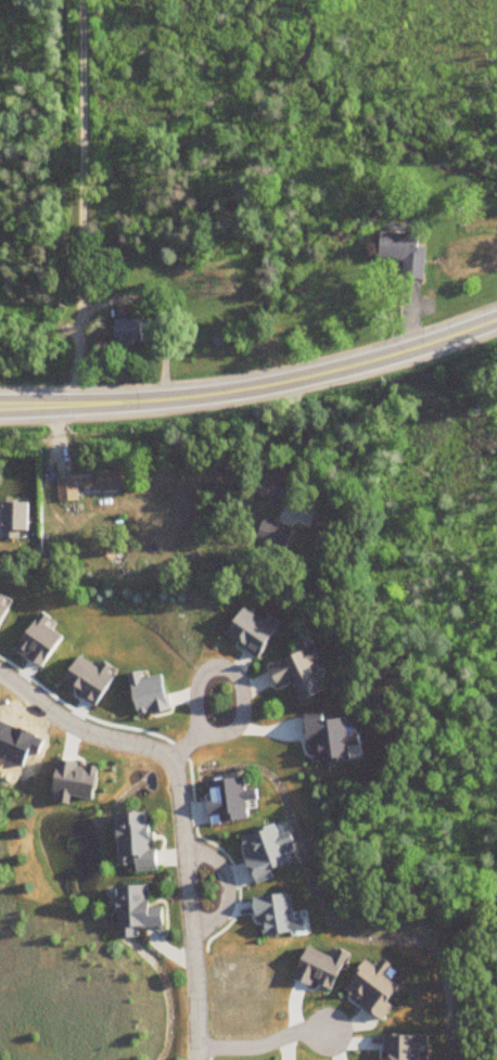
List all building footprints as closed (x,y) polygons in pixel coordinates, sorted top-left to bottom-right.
[(425,248),(416,248),(417,236),(379,233),(377,260),(402,262),(401,280),(422,281),(425,248)] [(112,321),(112,345),(144,345),(144,321),(112,321)] [(84,478),(84,490),(128,488),(127,461),(111,462),(111,469),(93,470),(94,477),(84,478)] [(256,498),(284,499),(285,476),(257,475),(256,498)] [(56,480),(58,503),(77,501),(75,478),(56,480)] [(23,501),(0,501),(0,538),(23,538),(23,501)] [(253,542),(282,552),(291,527),(261,517),(253,542)] [(322,693),(312,661),(317,659),(312,646),(263,662),(272,687),(289,681),(295,701),(322,693)] [(114,869),(151,868),(148,810),(111,812),(114,869)] [(132,927),(160,926),(159,906),(146,906),(146,884),(112,885),(113,927),(122,927),(123,936),(132,936),(132,927)]
